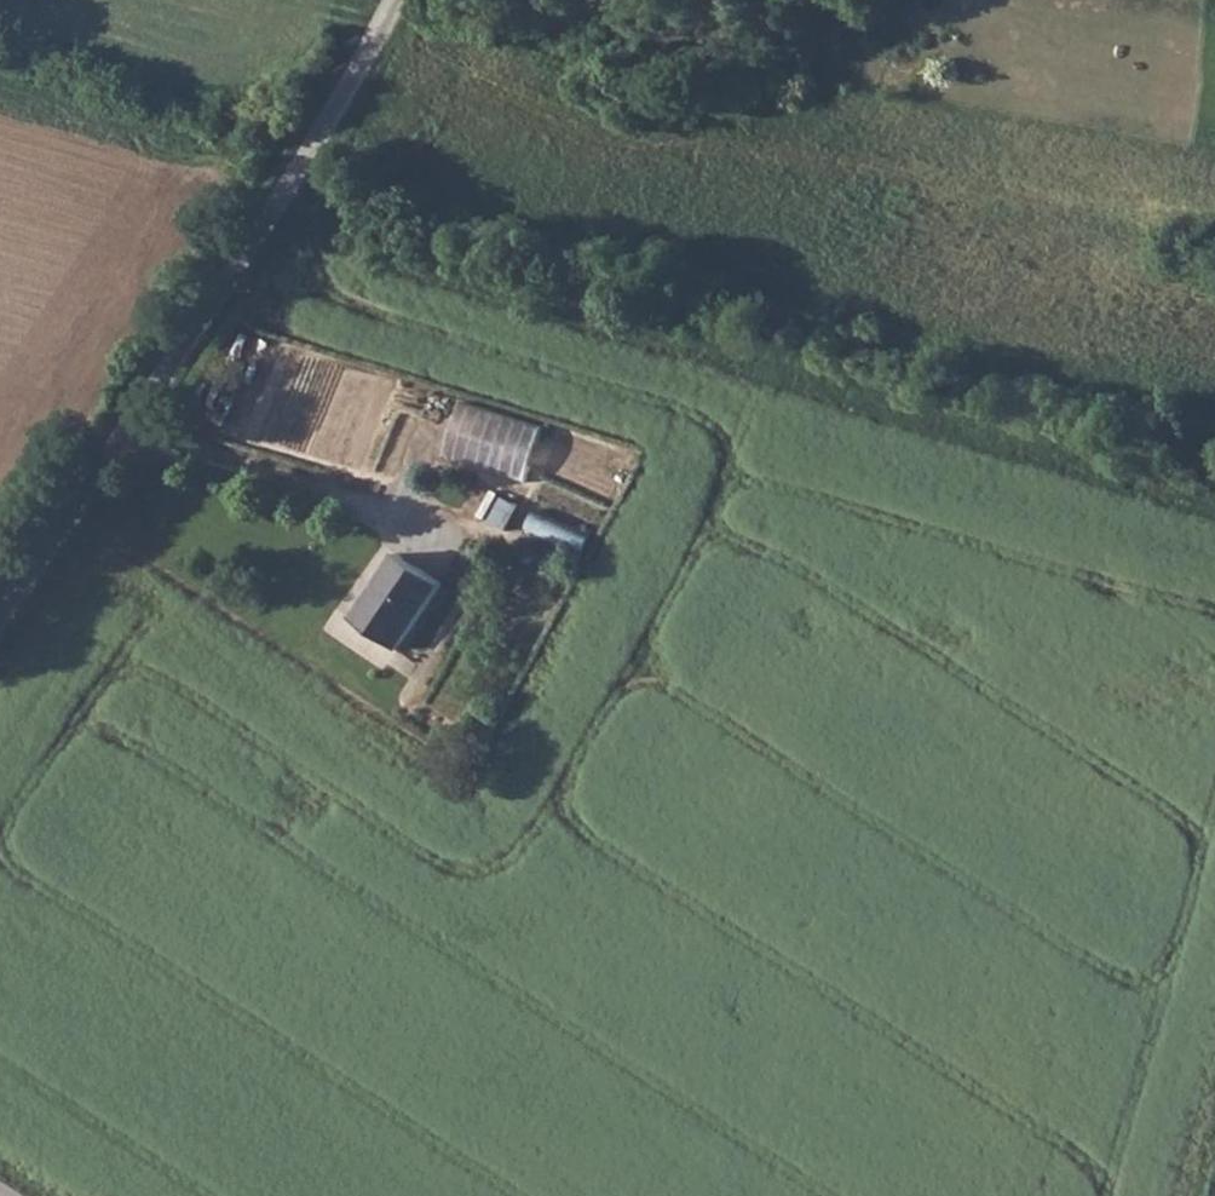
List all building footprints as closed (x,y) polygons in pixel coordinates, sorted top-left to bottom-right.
[(462,398),(442,454),(523,482),(542,425),(462,398)] [(489,518),(505,527),(518,505),(501,496),(489,518)] [(525,532),(587,548),(592,529),(530,512),(525,532)] [(396,651),(442,589),(401,558),(354,621),(396,651)]
